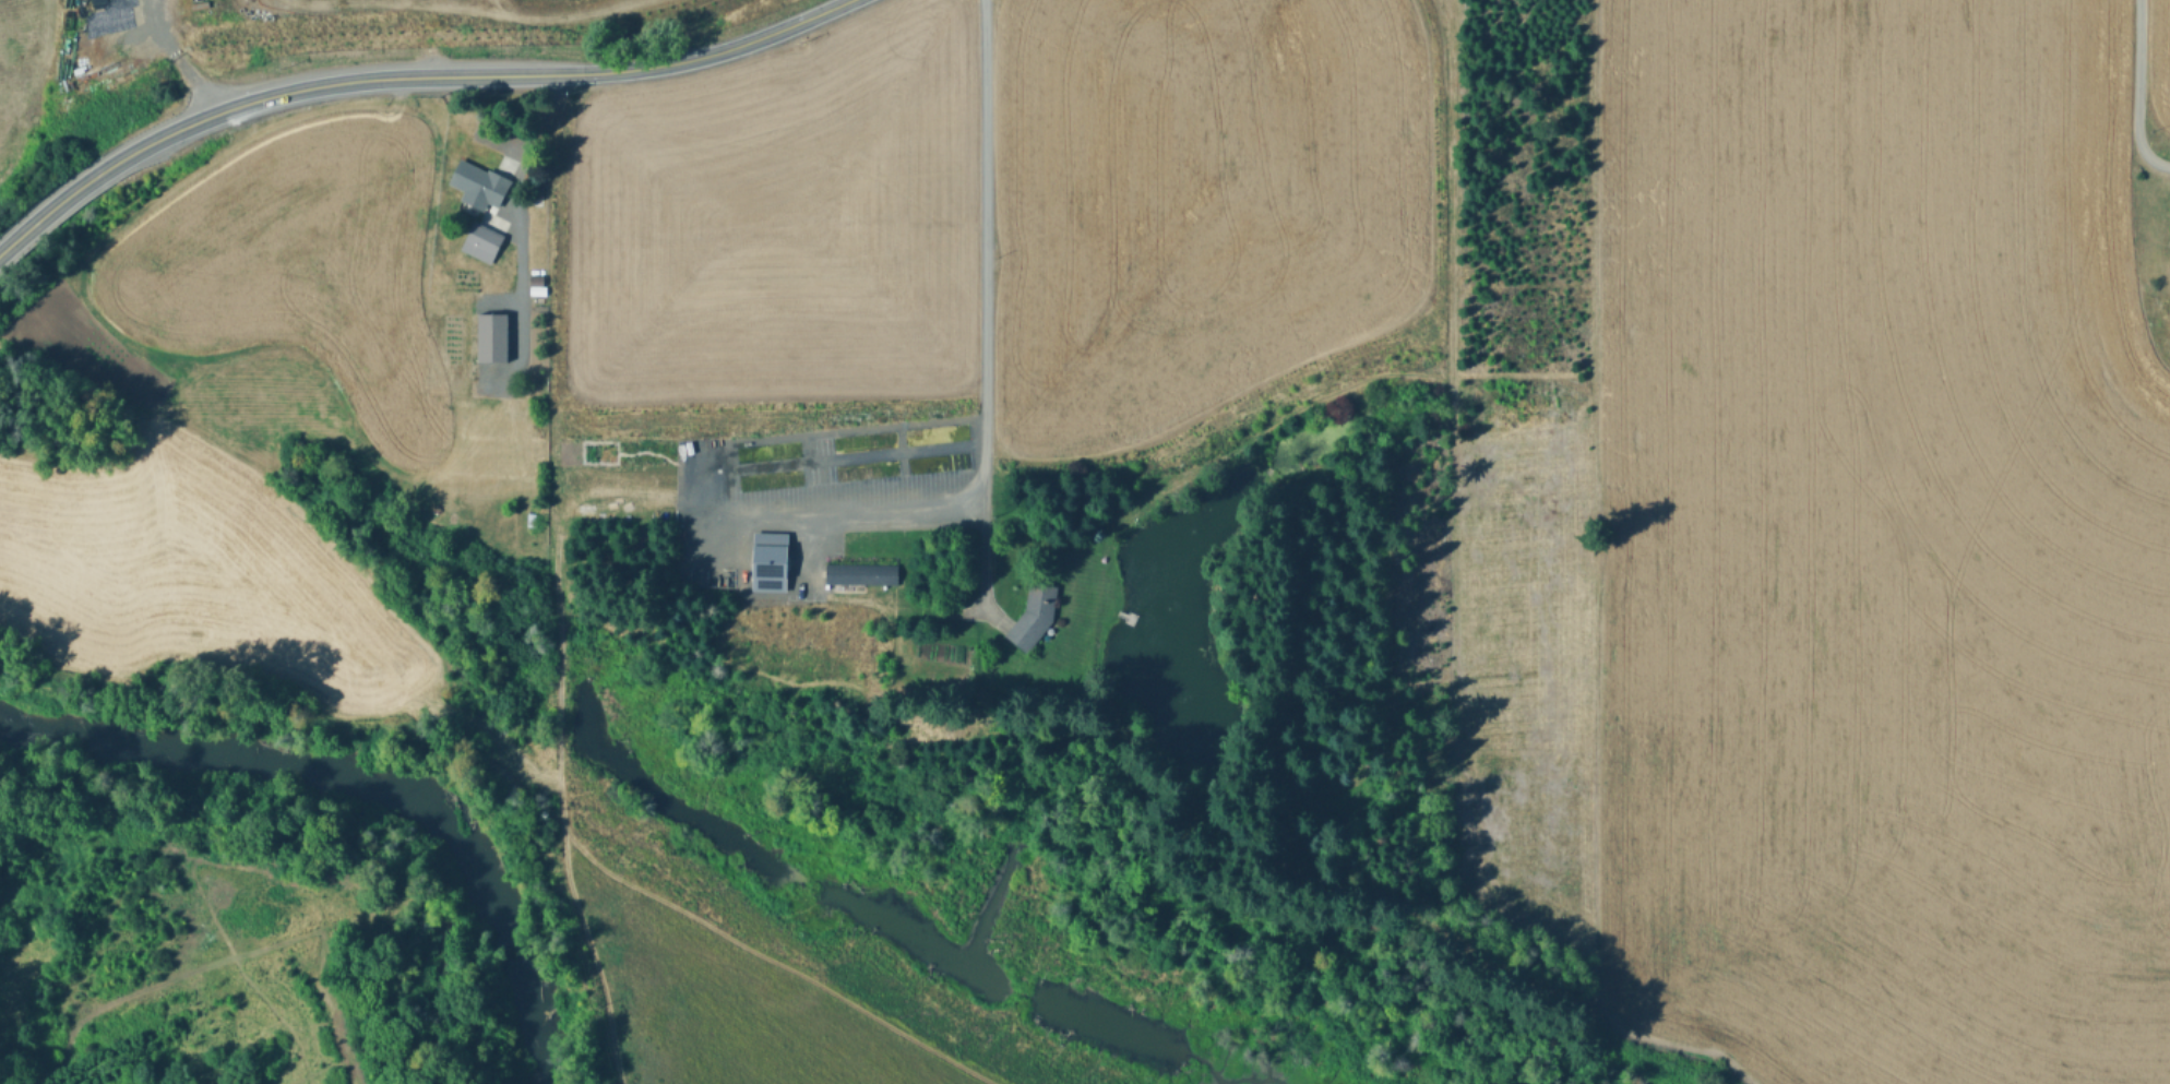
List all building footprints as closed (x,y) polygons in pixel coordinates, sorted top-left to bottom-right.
[(462,158),(488,171),(489,169),(513,180),(500,207),(489,202),(486,210),(463,198),(466,191),(450,183),(462,158)] [(504,238),(491,264),(462,249),(476,221),(505,236),(504,238)] [(540,274),(527,274),(527,285),(541,285),(540,274)] [(508,312),(508,361),(479,361),(478,312),(508,312)] [(537,513),(536,525),(528,524),(528,513),(537,513)] [(751,529),(749,589),(784,591),(785,531),(751,529)] [(821,584),(821,562),(894,562),(894,584),(821,584)] [(1053,621),(1028,653),(1005,635),(1026,609),(1030,582),(1059,586),(1053,621)]
